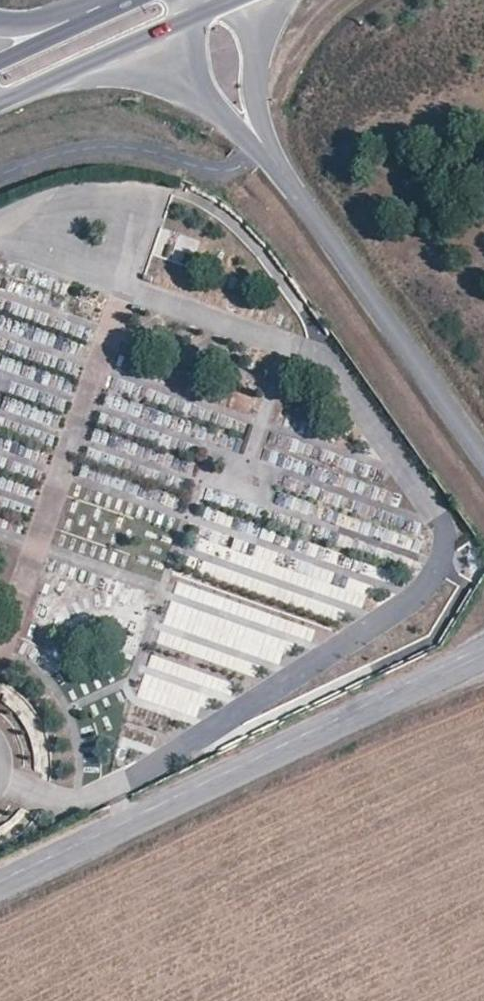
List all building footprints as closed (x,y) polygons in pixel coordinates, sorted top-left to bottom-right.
[(104,456),(109,433),(94,429),(89,453),(104,456)]
